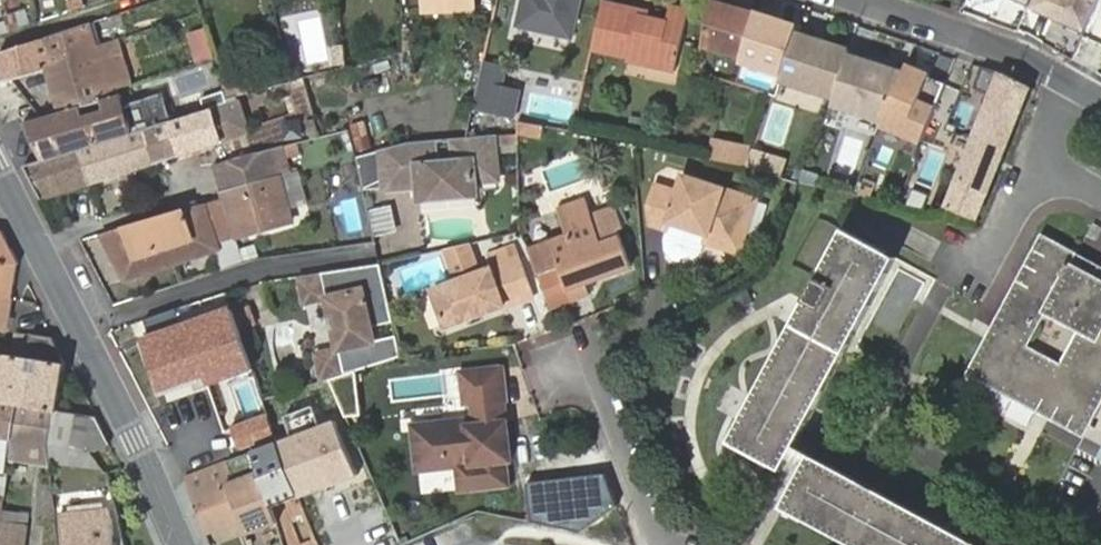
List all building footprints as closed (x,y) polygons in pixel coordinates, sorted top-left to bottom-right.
[(69,10),(67,0),(42,0),(44,19),(69,10)] [(426,17),(472,15),(472,0),(425,0),(426,17)] [(518,26),(573,39),(582,0),(524,0),(518,26)] [(705,40),(745,53),(757,16),(714,0),(705,40)] [(1036,6),(1067,19),(1064,26),(1084,35),(1100,0),(1038,0),(1036,6)] [(643,13),(603,4),(590,59),(627,67),(626,71),(677,82),(692,14),(675,10),(671,24),(643,17),(643,13)] [(340,65),(339,43),(322,44),(320,15),(299,17),(302,67),(340,65)] [(0,53),(0,84),(11,81),(45,69),(43,62),(96,47),(90,24),(81,26),(73,30),(36,42),(0,53)] [(183,31),(191,62),(210,57),(203,26),(183,31)] [(900,97),(907,78),(911,67),(800,31),(788,66),(822,77),(819,86),(871,103),(872,99),(896,107),(900,97)] [(96,47),(43,62),(45,69),(46,72),(60,112),(113,98),(112,92),(130,85),(116,41),(98,47),(96,47)] [(933,87),(944,53),(919,45),(911,67),(907,78),(933,87)] [(486,59),(475,108),(485,111),(492,83),(497,61),(486,59)] [(980,210),(1024,83),(990,71),(946,198),(980,210)] [(247,81),(251,95),(254,94),(262,92),(258,78),(247,81)] [(226,92),(229,101),(237,99),(251,95),(247,81),(225,87),(226,92)] [(492,83),(485,111),(513,117),(518,89),(492,83)] [(202,98),(206,112),(229,104),(229,101),(226,92),(202,98)] [(43,117),(6,128),(25,165),(81,149),(145,129),(173,121),(164,94),(116,107),(113,98),(60,112),(43,117)] [(243,121),(239,106),(208,114),(210,121),(212,129),(243,121)] [(195,125),(193,115),(173,121),(145,129),(157,166),(203,152),(211,149),(204,122),(195,125)] [(347,123),(354,151),(369,147),(361,119),(347,123)] [(517,120),(515,134),(537,137),(539,123),(517,120)] [(301,140),(297,125),(272,131),(274,137),(265,140),(263,133),(248,138),(252,153),(301,140)] [(91,185),(157,166),(145,129),(81,149),(91,185)] [(468,137),(411,143),(383,150),(387,189),(421,186),(423,197),(480,192),(479,180),(500,178),(496,135),(468,137)] [(246,159),(249,158),(246,143),(221,149),(225,165),(246,159)] [(712,163),(748,170),(754,150),(719,144),(712,163)] [(43,200),(91,185),(81,149),(25,165),(43,200)] [(221,166),(229,193),(285,176),(278,150),(249,158),(246,159),(225,165),(221,166)] [(949,171),(921,161),(910,187),(920,191),(925,183),(941,190),(949,171)] [(686,265),(698,263),(708,254),(711,244),(740,255),(760,201),(695,176),(689,174),(683,191),(659,182),(653,202),(655,224),(667,228),(668,229),(663,238),(664,251),(675,260),(686,265)] [(301,232),(285,176),(229,193),(231,199),(221,202),(215,204),(225,238),(241,234),(244,246),(301,232)] [(551,309),(591,293),(587,282),(632,265),(619,229),(623,228),(616,208),(593,215),(587,201),(560,211),(569,237),(527,252),(551,309)] [(389,203),(366,206),(369,233),(392,231),(389,203)] [(128,230),(111,236),(135,280),(228,249),(225,238),(215,204),(128,230)] [(840,223),(725,433),(779,464),(895,254),(840,223)] [(4,230),(0,229),(0,294),(12,296),(18,259),(4,230)] [(1100,399),(1100,263),(1075,248),(1038,231),(964,371),(1036,409),(1042,398),(1089,422),(1100,399)] [(445,251),(450,264),(472,257),(468,247),(445,251)] [(517,253),(509,255),(514,268),(522,266),(517,253)] [(459,288),(434,297),(447,336),(536,304),(522,266),(514,268),(509,255),(488,263),(493,276),(481,281),(472,257),(450,264),(459,288)] [(383,267),(302,276),(308,302),(330,295),(342,348),(321,353),(327,382),(335,380),(404,358),(399,335),(376,340),(373,328),(396,323),(383,267)] [(0,294),(0,328),(7,329),(12,296),(0,294)] [(258,324),(252,305),(240,309),(247,328),(258,324)] [(231,306),(181,323),(198,374),(208,370),(206,365),(247,349),(231,306)] [(198,374),(181,323),(146,335),(166,386),(198,374)] [(3,354),(0,354),(0,403),(16,405),(54,411),(58,412),(67,364),(55,337),(34,335),(29,358),(14,355),(9,355),(3,354)] [(477,423),(416,430),(424,500),(510,490),(508,467),(512,467),(502,377),(465,381),(469,412),(476,412),(477,423)] [(16,405),(0,403),(0,454),(10,456),(11,448),(12,438),(16,405)] [(50,462),(50,455),(48,444),(54,411),(16,405),(12,438),(11,448),(10,456),(50,462)] [(75,448),(80,416),(58,412),(54,411),(48,444),(75,448)] [(268,414),(226,429),(235,451),(275,437),(268,414)] [(339,419),(282,439),(229,458),(229,460),(246,518),(359,473),(339,419)] [(77,459),(75,448),(48,444),(50,455),(77,459)] [(781,502),(861,544),(924,544),(934,531),(806,454),(781,502)] [(229,460),(188,479),(208,533),(246,518),(229,460)] [(27,523),(2,519),(1,533),(0,539),(0,544),(24,544),(27,523)] [(63,529),(65,544),(115,544),(112,525),(63,529)] [(924,544),(960,544),(934,531),(924,544)]
